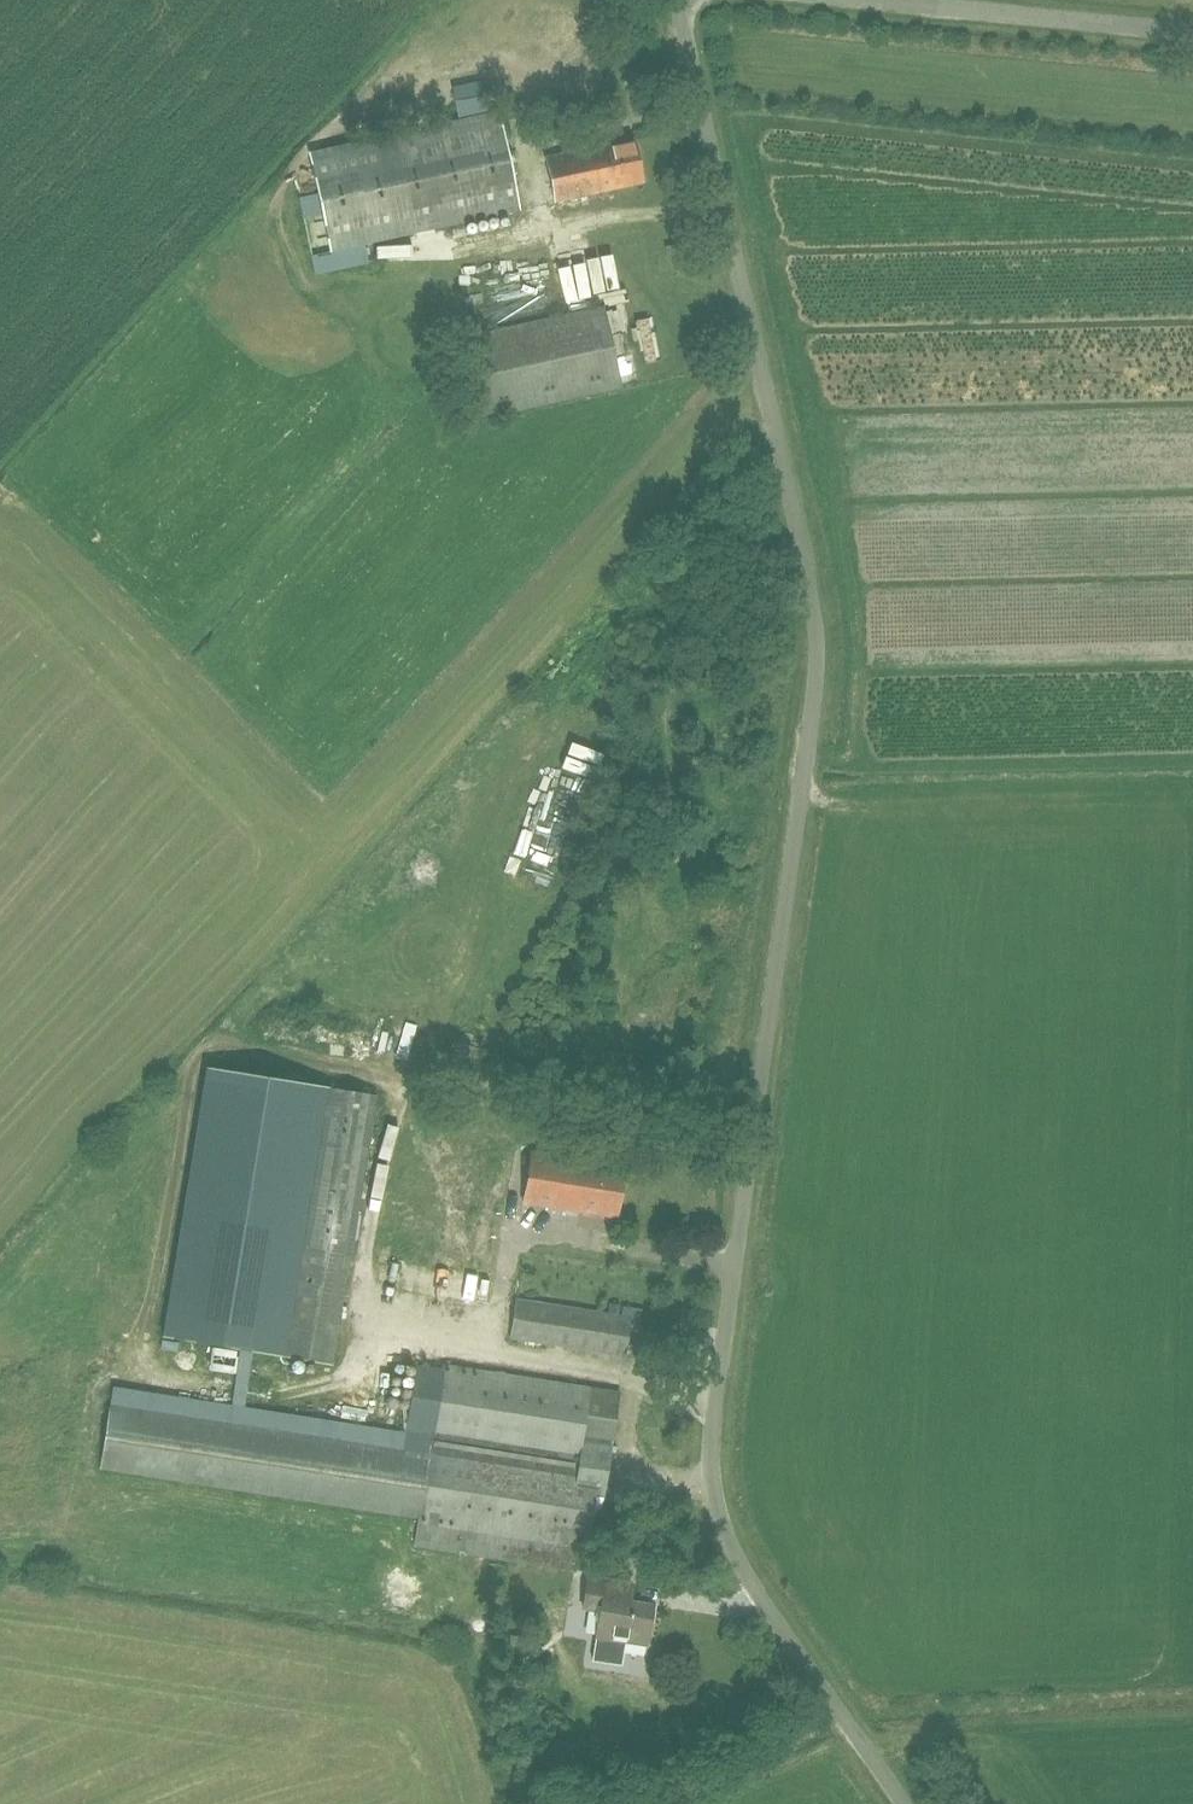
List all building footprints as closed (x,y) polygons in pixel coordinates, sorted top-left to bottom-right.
[(451,87),(458,119),(497,110),(490,79),(451,87)] [(520,210),(498,112),(309,156),(331,254),(520,210)] [(556,202),(643,184),(634,139),(546,158),(556,202)] [(464,276),(471,309),(491,305),(484,272),(464,276)] [(483,419),(622,387),(605,308),(466,341),(483,419)] [(334,1367),(376,1097),(207,1071),(165,1341),(334,1367)] [(533,1150),(531,1156),(524,1200),(616,1215),(624,1164),(533,1150)] [(418,1279),(418,1292),(438,1293),(439,1280),(418,1279)] [(468,1281),(464,1304),(490,1308),(494,1285),(468,1281)] [(625,1356),(631,1317),(517,1299),(511,1339),(625,1356)] [(604,1498),(620,1394),(443,1366),(443,1370),(416,1366),(406,1436),(114,1393),(104,1468),(428,1519),(423,1548),(578,1572),(582,1547),(588,1548),(595,1497),(604,1498)] [(601,1610),(596,1637),(646,1645),(652,1607),(630,1603),(633,1585),(589,1578),(584,1607),(601,1610)]
